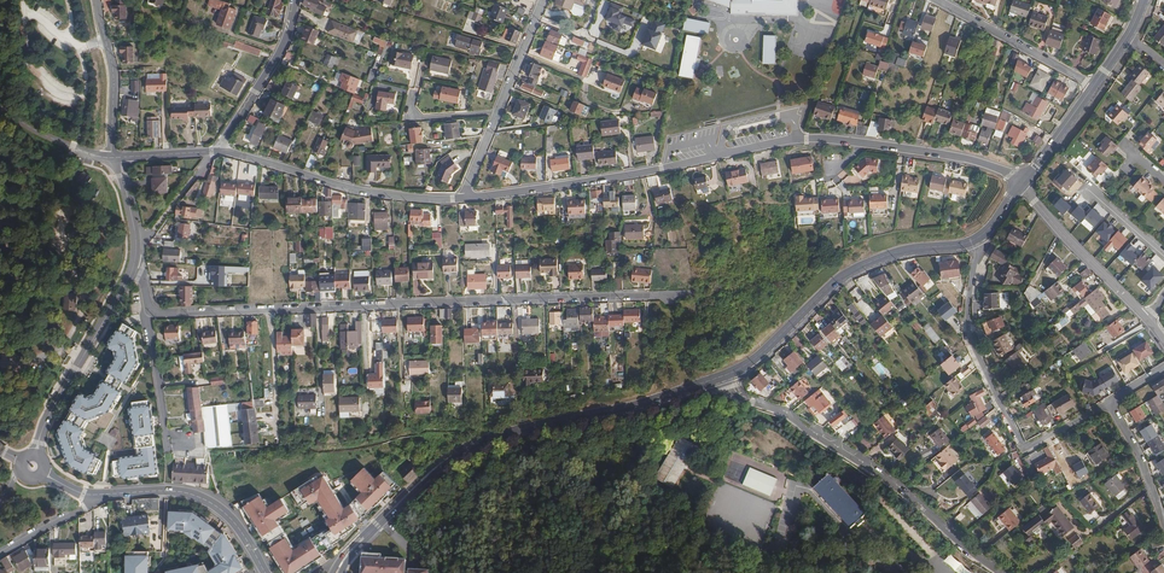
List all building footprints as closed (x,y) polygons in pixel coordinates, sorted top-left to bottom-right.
[(115,3),(114,3),(112,3),(112,10),(114,10),(114,17),(126,17),(126,3),(125,3),(125,0),(115,0),(115,3)] [(225,0),(213,0),(212,2),(222,6),(217,22),(230,26),(236,7),(228,4),(229,1),(225,0)] [(266,12),(277,16),(282,2),(279,1),(280,0),(270,0),(266,12)] [(308,8),(323,14),(326,5),(317,2),(318,0),(299,0),(299,1),(305,3),(310,5),(308,8)] [(553,2),(567,8),(568,8),(570,3),(571,3),(573,0),(554,0),(553,2)] [(570,11),(575,0),(573,0),(571,3),(570,3),(568,8),(567,8),(566,10),(570,11)] [(570,11),(579,15),(585,0),(575,0),(570,11)] [(731,7),(730,14),(798,18),(799,0),(710,0),(731,7)] [(869,4),(885,10),(889,0),(870,0),(869,3),(869,4)] [(1026,18),(1030,5),(1015,0),(1012,0),(1009,12),(1026,18)] [(1103,1),(1116,8),(1121,0),(1104,0),(1103,1)] [(623,7),(611,2),(604,20),(615,24),(613,29),(620,31),(624,23),(633,27),(636,20),(621,14),(623,7)] [(506,8),(494,3),(488,17),(501,22),(506,8)] [(688,9),(693,15),(697,12),(692,6),(688,9)] [(468,9),(465,16),(473,19),(476,12),(468,9)] [(1102,29),(1105,24),(1106,21),(1109,22),(1110,23),(1113,18),(1097,9),(1090,23),(1102,29)] [(298,12),(296,19),(303,22),(305,15),(298,12)] [(1032,12),(1028,25),(1043,30),(1047,17),(1032,12)] [(255,14),(249,32),(258,35),(261,26),(264,27),(267,18),(255,14)] [(685,17),(683,29),(707,33),(710,21),(685,17)] [(921,29),(931,32),(935,20),(925,17),(921,29)] [(324,19),(322,25),(328,27),(327,30),(334,33),(339,22),(331,19),(331,21),(324,19)] [(666,24),(655,19),(644,44),(656,49),(666,24)] [(906,23),(904,31),(903,34),(913,37),(918,23),(907,20),(906,23)] [(127,28),(123,30),(126,40),(130,39),(130,38),(133,37),(134,37),(137,36),(133,23),(130,24),(131,26),(127,27),(127,28)] [(305,23),(300,37),(313,42),(319,28),(305,23)] [(507,28),(505,34),(503,38),(514,43),(519,31),(508,26),(507,28)] [(1154,39),(1163,46),(1163,27),(1154,39)] [(545,37),(555,41),(559,32),(549,28),(545,37)] [(1049,30),(1045,43),(1051,45),(1052,44),(1059,46),(1063,35),(1049,30)] [(456,39),(453,46),(463,49),(464,47),(467,48),(466,50),(468,50),(468,52),(473,53),(474,52),(478,54),(480,48),(482,41),(456,33),(454,38),(456,39)] [(686,35),(679,76),(693,78),(700,38),(686,35)] [(949,35),(943,51),(955,55),(960,39),(949,35)] [(1087,35),(1082,50),(1095,55),(1096,53),(1100,39),(1087,35)] [(587,49),(590,43),(573,36),(571,41),(587,49)] [(764,36),(762,64),(774,65),(775,37),(764,36)] [(982,46),(988,48),(991,39),(985,37),(982,46)] [(290,41),(288,48),(296,51),(299,45),(290,41)] [(545,41),(540,54),(551,59),(556,45),(545,41)] [(927,46),(912,41),(909,53),(923,57),(927,46)] [(227,42),(225,47),(230,49),(231,46),(257,55),(259,49),(239,42),(237,46),(227,42)] [(134,46),(119,46),(119,53),(123,53),(122,63),(133,63),(134,46)] [(286,49),(284,55),(292,58),(294,53),(286,49)] [(389,62),(403,65),(403,63),(410,65),(412,54),(392,49),(389,62)] [(327,52),(323,62),(331,65),(335,55),(327,52)] [(592,59),(577,53),(575,58),(581,61),(576,73),(584,77),(592,59)] [(892,54),(888,64),(889,64),(902,68),(903,68),(905,60),(897,58),(898,56),(892,54)] [(431,55),(428,68),(447,72),(450,59),(431,55)] [(487,60),(485,70),(495,73),(498,63),(487,60)] [(529,75),(526,81),(534,84),(539,73),(538,72),(537,72),(538,68),(540,68),(541,65),(530,61),(528,66),(527,69),(525,74),(529,75)] [(888,64),(880,61),(877,69),(868,66),(869,65),(865,64),(861,76),(873,80),(877,71),(885,73),(888,64)] [(376,68),(371,66),(366,78),(371,80),(372,77),(376,68)] [(1139,66),(1130,77),(1132,80),(1135,81),(1139,85),(1149,73),(1139,66)] [(483,75),(479,89),(490,92),(494,79),(494,78),(495,73),(485,70),(483,69),(481,75),(483,75)] [(229,78),(225,76),(224,75),(219,82),(236,92),(245,77),(234,70),(231,75),(229,78)] [(1038,70),(1030,84),(1041,91),(1049,76),(1038,70)] [(166,79),(166,71),(158,71),(158,76),(145,76),(145,87),(154,87),(154,88),(166,88),(166,79)] [(358,77),(342,71),(339,78),(342,79),(340,86),(352,91),(358,77)] [(623,80),(605,74),(601,85),(619,92),(623,80)] [(1062,102),(1071,87),(1056,78),(1047,93),(1062,102)] [(526,81),(521,79),(518,85),(540,95),(543,88),(534,84),(526,81)] [(287,80),(282,90),(292,95),(297,85),(287,80)] [(1135,81),(1132,80),(1120,95),(1131,103),(1143,88),(1139,85),(1135,81)] [(268,81),(265,86),(276,92),(279,87),(268,81)] [(438,98),(456,102),(459,89),(440,85),(439,92),(438,98)] [(639,101),(639,100),(643,90),(637,87),(632,99),(639,101)] [(643,90),(639,100),(652,105),(657,93),(644,88),(643,90)] [(376,90),(373,107),(383,109),(384,101),(391,102),(393,93),(376,90)] [(353,92),(351,97),(361,101),(363,96),(353,92)] [(862,92),(860,97),(867,100),(869,94),(862,92)] [(1159,98),(1156,102),(1163,109),(1163,92),(1159,98)] [(121,113),(131,114),(136,114),(137,114),(138,105),(137,105),(137,97),(124,96),(124,107),(122,107),(121,113)] [(277,117),(281,108),(284,103),(270,97),(263,111),(277,117)] [(1047,103),(1037,97),(1033,106),(1031,105),(1029,109),(1025,106),(1022,112),(1029,116),(1037,120),(1044,108),(1047,103)] [(516,98),(510,111),(522,116),(527,103),(516,98)] [(821,112),(832,116),(836,103),(819,98),(814,111),(821,113),(821,112)] [(585,105),(574,101),(570,111),(581,115),(585,105)] [(209,102),(193,102),(193,103),(194,113),(194,114),(199,114),(199,113),(203,113),(209,113),(209,102)] [(194,113),(193,103),(188,103),(188,104),(170,105),(170,116),(181,116),(181,118),(187,118),(187,114),(194,113)] [(556,110),(544,105),(539,118),(551,123),(556,110)] [(855,125),(853,134),(855,134),(859,135),(863,125),(856,124),(859,111),(852,109),(851,113),(847,112),(849,108),(841,106),(837,119),(840,120),(840,121),(845,122),(849,124),(855,125)] [(1118,106),(1108,117),(1118,125),(1124,118),(1126,119),(1129,115),(1118,106)] [(311,109),(306,118),(318,123),(322,114),(311,109)] [(937,109),(933,120),(948,125),(949,119),(951,114),(937,109)] [(296,110),(291,120),(295,122),(296,119),(299,120),(303,113),(296,110)] [(257,116),(247,111),(244,118),(253,122),(254,123),(257,116)] [(1002,112),(995,129),(1001,132),(1005,122),(1007,123),(1010,115),(1002,112)] [(982,126),(980,131),(989,134),(991,129),(994,130),(998,117),(984,113),(980,125),(982,126)] [(153,114),(146,114),(147,136),(158,135),(158,118),(154,118),(153,114)] [(254,127),(249,139),(256,142),(258,136),(260,137),(262,131),(261,130),(264,122),(258,119),(255,128),(254,127)] [(617,119),(600,122),(601,134),(619,132),(617,119)] [(891,121),(879,119),(877,130),(889,132),(891,121)] [(948,132),(960,136),(964,124),(952,120),(948,132)] [(442,123),(444,138),(457,136),(455,121),(442,123)] [(869,121),(868,126),(865,135),(875,137),(877,123),(869,121)] [(344,124),(339,138),(345,141),(345,143),(346,144),(347,145),(349,145),(350,145),(351,144),(352,143),(371,140),(369,123),(359,125),(360,129),(354,128),(353,128),(353,127),(352,125),(348,123),(346,125),(344,124)] [(964,124),(960,136),(973,140),(976,134),(970,132),(972,126),(967,124),(964,123),(964,124)] [(863,125),(859,135),(865,135),(868,126),(863,125)] [(1012,126),(1007,135),(1012,138),(1010,142),(1018,147),(1027,129),(1024,128),(1022,131),(1012,126)] [(989,134),(980,131),(977,140),(986,143),(989,134)] [(278,133),(273,145),(285,151),(291,139),(278,133)] [(1140,140),(1137,144),(1141,147),(1146,151),(1149,153),(1152,150),(1150,148),(1157,140),(1149,133),(1142,141),(1140,140)] [(318,136),(313,149),(324,153),(326,149),(323,147),(326,139),(318,136)] [(633,139),(634,144),(635,151),(652,148),(651,136),(633,139)] [(1118,147),(1116,146),(1107,137),(1101,144),(1102,146),(1098,151),(1106,158),(1110,153),(1113,150),(1115,151),(1118,147)] [(576,159),(593,157),(591,144),(574,146),(576,159)] [(410,154),(411,164),(416,163),(423,162),(422,148),(411,150),(411,154),(410,154)] [(290,151),(285,160),(291,163),(295,154),(290,151)] [(614,151),(596,153),(597,165),(615,163),(614,151)] [(365,170),(374,170),(374,165),(388,165),(388,154),(365,154),(365,170)] [(493,155),(487,170),(502,176),(508,161),(493,155)] [(810,155),(791,158),(792,171),(812,169),(810,155)] [(518,156),(518,168),(533,168),(534,157),(518,156)] [(560,157),(554,158),(548,159),(549,169),(568,167),(566,156),(560,157)] [(307,157),(304,164),(311,166),(314,160),(307,157)] [(457,167),(450,157),(440,165),(434,178),(446,183),(450,172),(457,167)] [(1101,162),(1097,158),(1086,170),(1096,178),(1101,174),(1104,170),(1105,171),(1108,168),(1101,162)] [(776,159),(759,161),(762,174),(778,171),(776,159)] [(865,159),(853,169),(862,179),(869,172),(877,173),(878,160),(865,159)] [(158,164),(140,165),(140,173),(159,173),(158,164)] [(211,197),(217,176),(214,175),(216,168),(211,166),(202,194),(211,197)] [(744,167),(726,171),(729,184),(747,179),(744,167)] [(862,179),(853,169),(852,170),(860,179),(862,179)] [(1066,170),(1063,173),(1073,182),(1076,179),(1066,170)] [(77,172),(75,174),(76,178),(76,179),(83,185),(89,177),(82,171),(81,172),(79,171),(77,172)] [(1063,173),(1060,176),(1056,181),(1062,186),(1066,189),(1073,182),(1063,173)] [(909,175),(903,174),(900,189),(918,192),(919,179),(918,178),(913,177),(912,178),(909,178),(909,175)] [(1056,181),(1060,176),(1058,174),(1052,181),(1060,189),(1062,186),(1056,181)] [(948,192),(950,183),(945,182),(946,179),(932,175),(929,188),(943,191),(942,193),(947,194),(948,192)] [(705,176),(694,179),(697,192),(709,189),(705,176)] [(165,177),(150,178),(151,192),(166,191),(165,177)] [(1142,177),(1133,187),(1148,200),(1156,191),(1154,189),(1147,183),(1148,182),(1142,177)] [(198,179),(185,194),(189,197),(202,179),(198,179)] [(967,184),(951,180),(950,183),(948,192),(965,196),(967,184)] [(236,184),(221,183),(220,195),(235,196),(236,184)] [(255,185),(239,183),(237,194),(254,196),(255,185)] [(660,191),(655,192),(657,202),(673,199),(670,183),(659,186),(660,191)] [(260,186),(260,197),(278,198),(278,187),(260,186)] [(595,187),(588,188),(588,197),(602,197),(601,191),(596,191),(595,187)] [(619,207),(619,197),(615,197),(615,191),(609,191),(609,196),(603,196),(603,208),(619,207)] [(875,193),(869,194),(870,209),(887,209),(886,194),(875,194),(875,193)] [(333,204),(338,204),(342,204),(342,208),(347,208),(347,201),(347,198),(342,198),(342,195),(333,195),(333,204)] [(818,197),(802,198),(802,195),(795,196),(796,199),(795,199),(796,215),(814,214),(819,213),(818,197)] [(295,197),(287,197),(287,198),(287,211),(302,211),(302,198),(302,196),(295,196),(295,197)] [(636,196),(623,196),(623,209),(636,208),(636,196)] [(544,199),(544,198),(538,198),(538,211),(544,211),(544,210),(549,210),(549,214),(555,214),(555,197),(548,197),(548,199),(544,199)] [(1061,197),(1053,206),(1063,215),(1071,207),(1061,197)] [(317,198),(302,198),(302,211),(317,210),(317,198)] [(838,198),(821,199),(822,213),(839,211),(838,198)] [(568,199),(568,214),(585,213),(584,199),(568,199)] [(843,201),(843,211),(849,211),(849,212),(851,212),(864,211),(863,200),(853,201),(853,199),(848,199),(848,201),(843,201)] [(496,201),(495,201),(495,203),(495,212),(504,212),(504,211),(508,211),(508,215),(508,224),(508,226),(513,226),(513,218),(513,213),(512,205),(507,205),(507,208),(503,207),(502,200),(496,201)] [(330,201),(320,201),(320,215),(331,215),(330,201)] [(349,203),(348,219),(351,219),(366,219),(366,203),(349,203)] [(198,208),(177,205),(175,213),(197,216),(198,208)] [(1088,215),(1078,206),(1071,214),(1080,223),(1085,218),(1088,215)] [(1093,209),(1088,215),(1085,218),(1096,228),(1104,219),(1093,209)] [(411,210),(411,220),(423,221),(424,225),(431,225),(431,214),(423,214),(423,210),(411,210)] [(388,211),(374,212),(375,230),(388,230),(388,221),(388,211)] [(477,211),(459,211),(459,224),(469,224),(470,223),(476,223),(477,211)] [(176,223),(174,241),(186,242),(188,242),(189,224),(176,223)] [(638,225),(634,225),(625,225),(626,239),(643,238),(643,225),(638,225)] [(333,238),(333,227),(317,228),(317,238),(333,238)] [(1005,237),(1021,246),(1026,236),(1011,227),(1005,237)] [(371,250),(371,238),(362,238),(363,250),(371,250)] [(617,241),(606,241),(606,252),(617,252),(617,241)] [(489,243),(465,244),(465,255),(489,255),(489,243)] [(994,247),(989,256),(1001,263),(997,270),(1001,272),(998,277),(1001,279),(1001,283),(1009,284),(1010,282),(1013,283),(1020,281),(1019,272),(1020,270),(1006,263),(1010,257),(994,247)] [(164,249),(164,261),(178,261),(179,250),(164,249)] [(1150,260),(1142,253),(1134,263),(1142,270),(1150,260)] [(1055,257),(1044,269),(1046,271),(1049,268),(1057,276),(1066,268),(1055,257)] [(457,258),(443,258),(443,271),(457,270),(457,258)] [(549,276),(552,276),(552,274),(557,274),(557,272),(557,259),(540,260),(540,273),(547,273),(547,272),(549,272),(549,276)] [(941,278),(948,277),(959,276),(957,261),(952,262),(952,260),(946,261),(946,262),(940,263),(941,278)] [(1030,260),(1026,266),(1031,269),(1035,263),(1030,260)] [(429,262),(413,263),(414,278),(429,278),(429,262)] [(497,264),(498,278),(510,277),(510,264),(497,264)] [(515,264),(516,277),(531,276),(530,264),(515,264)] [(569,278),(578,278),(578,275),(584,275),(584,264),(568,264),(569,278)] [(224,287),(225,266),(213,265),(212,287),(224,287)] [(173,272),(173,269),(173,268),(168,267),(167,279),(173,280),(173,278),(183,279),(183,276),(178,276),(178,272),(173,272)] [(1079,273),(1083,279),(1091,272),(1086,267),(1079,273)] [(1153,267),(1141,280),(1151,289),(1163,276),(1153,267)] [(408,268),(395,268),(395,280),(409,280),(408,268)] [(929,278),(923,270),(921,272),(917,268),(911,275),(921,284),(918,287),(922,293),(926,290),(923,285),(929,278)] [(606,269),(591,269),(592,280),(607,279),(606,269)] [(651,284),(652,270),(632,269),(631,282),(651,284)] [(391,270),(376,270),(376,283),(391,282),(391,270)] [(350,273),(335,273),(335,275),(335,287),(342,287),(344,287),(344,288),(351,288),(350,273)] [(305,275),(290,275),(290,288),(297,288),(297,286),(305,286),(305,275)] [(335,275),(320,275),(320,291),(335,290),(335,287),(335,275)] [(486,275),(468,275),(468,286),(477,286),(477,287),(486,287),(486,275)] [(883,275),(873,280),(882,291),(884,290),(891,287),(887,278),(885,279),(883,275)] [(369,277),(354,277),(354,290),(369,290),(369,277)] [(1081,280),(1071,288),(1074,293),(1077,290),(1080,294),(1077,296),(1080,301),(1090,293),(1085,288),(1087,287),(1081,280)] [(310,282),(306,281),(306,291),(318,291),(318,285),(313,285),(313,283),(310,283),(310,282)] [(913,281),(900,290),(911,303),(923,294),(922,293),(918,287),(913,281)] [(1043,291),(1045,294),(1050,300),(1063,291),(1055,281),(1043,291)] [(1028,284),(1025,289),(1024,291),(1023,293),(1024,296),(1027,300),(1034,288),(1028,284)] [(191,286),(179,286),(179,303),(181,303),(190,302),(192,302),(191,286)] [(1036,296),(1039,299),(1045,294),(1043,291),(1036,296)] [(65,293),(64,308),(75,309),(76,294),(65,293)] [(983,302),(983,303),(983,309),(998,308),(997,293),(983,294),(983,302)] [(882,299),(874,306),(882,316),(894,306),(885,295),(882,298),(882,299)] [(1036,296),(1029,302),(1030,304),(1033,307),(1040,301),(1039,299),(1036,296)] [(1080,301),(1063,314),(1064,316),(1067,314),(1068,314),(1071,311),(1078,320),(1084,315),(1088,311),(1084,305),(1080,301)] [(958,312),(950,302),(938,311),(946,321),(958,312)] [(593,318),(593,314),(592,314),(592,308),(580,309),(580,316),(583,316),(584,320),(589,320),(589,324),(594,324),(593,318)] [(563,326),(563,327),(578,326),(578,318),(578,309),(566,310),(566,316),(563,316),(563,326)] [(630,309),(623,310),(623,314),(623,322),(639,321),(639,309),(631,310),(630,309)] [(832,319),(828,322),(830,323),(835,330),(847,320),(839,310),(832,315),(834,317),(832,319)] [(563,316),(563,312),(550,313),(551,325),(559,325),(559,326),(563,326),(563,316)] [(857,312),(854,314),(858,320),(862,325),(865,322),(857,312)] [(1101,316),(1102,317),(1104,319),(1107,323),(1112,319),(1106,312),(1101,316)] [(316,313),(306,314),(307,324),(317,324),(316,313)] [(613,315),(608,315),(608,316),(608,326),(623,326),(623,322),(623,314),(616,315),(613,315)] [(608,326),(608,316),(603,316),(603,318),(593,318),(594,324),(594,328),(594,331),(608,331),(608,326)] [(882,316),(880,318),(889,329),(892,327),(882,316)] [(995,318),(980,323),(985,335),(992,332),(991,331),(998,328),(1002,326),(998,316),(995,318)] [(424,317),(407,317),(408,331),(424,331),(424,317)] [(880,318),(871,325),(880,337),(889,329),(880,318)] [(1060,329),(1068,322),(1064,318),(1056,325),(1060,329)] [(397,319),(382,320),(382,333),(392,332),(392,330),(386,331),(385,326),(397,326),(397,319)] [(530,320),(527,320),(522,320),(522,334),(539,333),(539,319),(530,320)] [(363,344),(362,320),(357,320),(357,330),(348,330),(348,323),(340,324),(341,349),(355,349),(355,347),(359,347),(359,344),(363,344)] [(1114,320),(1105,327),(1112,338),(1123,331),(1120,326),(1118,326),(1114,320)] [(497,321),(482,322),(482,335),(498,335),(497,321)] [(118,328),(107,346),(114,350),(115,358),(107,372),(110,373),(123,381),(125,382),(138,361),(134,338),(132,337),(136,330),(122,322),(118,329),(118,328)] [(247,322),(247,328),(247,334),(257,334),(256,322),(247,322)] [(513,322),(498,323),(498,334),(513,334),(513,322)] [(835,330),(830,323),(821,331),(829,341),(839,334),(835,330)] [(935,343),(940,338),(928,324),(922,329),(935,343)] [(431,325),(431,335),(441,335),(441,325),(431,325)] [(183,326),(169,326),(169,338),(183,338),(183,326)] [(478,327),(464,328),(464,335),(464,341),(478,341),(478,327)] [(230,343),(231,343),(245,341),(244,329),(229,331),(230,343)] [(282,329),(276,329),(277,349),(292,348),(292,345),(292,333),(282,334),(282,329)] [(304,329),(292,330),(292,333),(292,345),(295,345),(295,346),(296,347),(297,348),(302,348),(303,347),(303,345),(304,344),(304,329)] [(216,331),(211,331),(201,331),(201,343),(216,343),(216,331)] [(827,343),(818,333),(809,340),(818,350),(827,343)] [(839,334),(829,341),(831,343),(840,336),(839,334)] [(1059,337),(1051,343),(1053,347),(1062,340),(1059,337)] [(232,350),(246,347),(245,341),(231,343),(232,350)] [(1006,341),(999,344),(1003,353),(1011,349),(1006,341)] [(1084,342),(1073,350),(1080,361),(1092,353),(1084,342)] [(1144,342),(1132,350),(1139,361),(1151,354),(1144,342)] [(990,349),(982,353),(984,358),(992,354),(990,349)] [(1015,351),(1006,359),(1010,366),(1009,367),(1014,372),(1025,363),(1015,351)] [(203,352),(183,354),(186,377),(193,376),(192,366),(205,364),(203,352)] [(1109,356),(1106,352),(1099,357),(1102,361),(1109,356)] [(1131,353),(1117,361),(1124,373),(1129,370),(1127,368),(1136,363),(1131,353)] [(941,364),(940,364),(949,375),(960,366),(957,362),(956,362),(954,360),(955,359),(952,355),(941,364)] [(789,356),(783,360),(788,365),(784,369),(788,374),(798,366),(789,356)] [(818,356),(806,366),(814,375),(826,366),(818,356)] [(846,366),(839,358),(834,361),(841,369),(846,366)] [(429,373),(429,360),(416,361),(416,359),(404,359),(404,379),(416,378),(416,374),(429,373)] [(383,363),(376,364),(377,373),(369,373),(369,389),(385,388),(383,363)] [(826,366),(814,375),(816,378),(828,369),(826,366)] [(969,371),(965,367),(958,373),(962,377),(969,371)] [(543,370),(523,371),(523,376),(524,386),(543,385),(543,370)] [(1099,379),(1105,390),(1120,380),(1114,370),(1099,379)] [(110,373),(105,381),(118,389),(123,381),(110,373)] [(323,374),(324,391),(335,391),(334,373),(323,374)] [(755,385),(753,386),(759,393),(770,384),(760,373),(751,381),(755,385)] [(226,374),(211,377),(211,384),(227,382),(227,377),(226,374)] [(962,390),(953,378),(942,386),(952,398),(962,390)] [(1103,390),(1096,378),(1091,381),(1087,380),(1083,382),(1081,391),(1093,394),(1095,393),(1098,392),(1103,390)] [(1156,395),(1158,394),(1163,390),(1163,379),(1156,384),(1159,388),(1154,391),(1156,395)] [(105,381),(103,380),(95,393),(87,396),(80,392),(70,410),(72,411),(67,420),(65,418),(57,431),(69,464),(87,473),(88,471),(93,473),(100,459),(95,456),(96,454),(84,448),(80,436),(83,428),(81,427),(86,419),(108,411),(121,390),(118,389),(105,381)] [(798,380),(789,387),(799,399),(808,392),(798,380)] [(508,383),(490,384),(490,396),(509,395),(508,383)] [(199,386),(187,386),(190,412),(191,419),(192,433),(203,432),(205,447),(210,446),(232,445),(229,420),(215,422),(204,423),(203,419),(199,386)] [(952,398),(942,386),(939,389),(949,401),(952,398)] [(462,387),(448,388),(448,402),(450,402),(462,401),(462,387)] [(819,389),(803,402),(816,417),(832,404),(819,389)] [(1009,389),(1002,394),(1005,399),(1012,393),(1009,389)] [(1034,400),(1029,392),(1022,396),(1024,399),(1022,400),(1025,406),(1029,404),(1034,400)] [(1046,407),(1048,411),(1052,418),(1074,406),(1068,394),(1046,407)] [(1149,400),(1157,414),(1163,410),(1163,404),(1158,394),(1156,395),(1149,400)] [(316,395),(297,396),(298,409),(316,408),(316,395)] [(976,395),(969,398),(978,416),(985,412),(976,395)] [(339,398),(340,411),(360,411),(359,398),(339,398)] [(904,398),(900,401),(905,408),(909,405),(904,398)] [(133,406),(130,407),(134,436),(136,436),(138,454),(118,457),(119,460),(113,460),(115,476),(121,475),(121,478),(158,473),(152,434),(154,433),(150,404),(148,404),(147,400),(132,402),(133,406)] [(430,404),(430,400),(415,402),(416,413),(427,412),(427,411),(430,411),(430,405),(430,404)] [(932,400),(923,407),(926,411),(929,409),(932,406),(934,409),(937,406),(932,400)] [(213,405),(215,422),(229,420),(243,419),(242,408),(241,401),(213,405)] [(1014,406),(1008,409),(1013,418),(1021,413),(1016,404),(1014,406)] [(1049,421),(1052,419),(1052,418),(1048,411),(1045,413),(1041,405),(1038,407),(1034,410),(1042,425),(1047,422),(1046,420),(1048,419),(1049,421)] [(1140,406),(1130,412),(1136,423),(1146,417),(1140,406)] [(255,407),(242,408),(243,419),(246,443),(259,441),(255,407)] [(840,412),(828,421),(832,426),(845,417),(840,412)] [(881,433),(885,438),(895,429),(883,415),(874,423),(881,432),(880,432),(881,433)] [(985,415),(977,422),(981,428),(990,421),(985,415)] [(965,424),(969,428),(977,422),(973,417),(965,424)] [(1024,418),(1016,422),(1019,428),(1027,424),(1024,418)] [(1151,424),(1140,431),(1147,443),(1158,436),(1151,424)] [(114,427),(113,429),(112,429),(109,433),(115,437),(119,430),(114,427)] [(930,434),(936,442),(940,446),(949,440),(939,427),(930,434)] [(1000,442),(994,435),(993,433),(992,433),(990,430),(984,436),(985,438),(984,439),(997,455),(1005,449),(1000,442)] [(996,433),(994,435),(1000,442),(1004,439),(1001,435),(999,437),(996,433)] [(679,436),(655,478),(672,489),(698,446),(679,436)] [(1147,443),(1154,455),(1163,449),(1163,446),(1158,436),(1147,443)] [(894,456),(899,460),(908,449),(896,438),(895,439),(888,446),(896,453),(894,456)] [(1100,443),(1087,450),(1094,463),(1107,455),(1100,443)] [(1047,446),(1043,448),(1047,456),(1051,454),(1047,446)] [(946,447),(936,456),(941,463),(942,464),(940,466),(944,470),(945,468),(946,469),(957,461),(946,447)] [(233,450),(226,450),(227,456),(226,456),(226,458),(228,458),(234,457),(233,450)] [(412,451),(406,456),(410,461),(416,456),(412,451)] [(1047,456),(1033,463),(1038,475),(1053,467),(1047,456)] [(1155,464),(1162,476),(1163,474),(1163,459),(1155,464)] [(1082,461),(1072,466),(1079,478),(1088,473),(1082,461)] [(209,464),(172,462),(171,480),(207,483),(209,465),(209,464)] [(409,481),(419,471),(411,463),(401,473),(409,481)] [(1012,464),(1002,473),(1013,485),(1023,476),(1012,464)] [(335,545),(333,543),(344,537),(342,534),(363,521),(362,518),(369,512),(397,482),(385,470),(377,478),(364,466),(352,478),(354,481),(352,482),(361,493),(353,502),(347,505),(322,473),(319,477),(317,474),(292,491),(301,505),(309,501),(312,504),(321,499),(331,517),(327,519),(333,527),(325,530),(312,538),(323,554),(335,545)] [(775,479),(748,467),(740,485),(768,496),(775,479)] [(975,486),(978,483),(968,471),(955,482),(969,498),(978,489),(975,486)] [(826,474),(812,487),(813,488),(814,488),(849,526),(849,527),(865,512),(865,511),(864,512),(828,474),(829,473),(828,472),(827,473),(826,472),(825,473),(826,474)] [(1067,484),(1061,472),(1053,476),(1059,488),(1067,484)] [(1117,474),(1106,482),(1119,499),(1126,494),(1123,489),(1126,487),(1117,474)] [(980,493),(972,500),(983,513),(991,507),(980,493)] [(1090,493),(1079,500),(1089,514),(1100,506),(1090,493)] [(245,505),(265,535),(280,525),(277,519),(291,509),(282,497),(269,506),(262,494),(245,505)] [(619,494),(615,504),(628,509),(629,509),(632,500),(619,494)] [(157,498),(137,499),(137,511),(158,509),(157,498)] [(1056,506),(1041,519),(1046,525),(1051,521),(1062,536),(1073,527),(1056,506)] [(1006,525),(1010,531),(1021,522),(1009,508),(1000,515),(1007,524),(1006,525)] [(179,512),(169,512),(169,531),(185,532),(196,539),(196,540),(203,545),(214,529),(207,524),(208,522),(193,511),(179,510),(179,512)] [(1129,524),(1123,529),(1130,538),(1142,528),(1136,519),(1135,520),(1128,510),(1122,514),(1129,524)] [(122,518),(124,535),(150,532),(148,515),(122,518)] [(999,516),(1006,525),(1007,524),(1000,515),(999,516)] [(218,531),(214,529),(203,545),(207,548),(218,531)] [(242,570),(244,569),(240,563),(238,558),(239,557),(223,532),(220,530),(218,531),(207,548),(210,550),(209,551),(216,562),(215,565),(208,570),(204,564),(199,565),(169,571),(169,572),(165,572),(238,572),(242,570)] [(105,533),(94,533),(94,535),(95,547),(95,550),(100,550),(100,549),(100,544),(105,544),(105,533)] [(1068,539),(1075,548),(1083,542),(1076,533),(1068,539)] [(94,535),(79,535),(80,547),(95,547),(94,535)] [(1159,537),(1149,540),(1152,546),(1161,542),(1159,537)] [(287,538),(272,548),(288,572),(294,572),(323,554),(312,538),(295,549),(287,538)] [(1033,539),(1029,543),(1038,553),(1042,550),(1033,539)] [(54,554),(54,557),(65,557),(65,554),(75,553),(75,543),(53,543),(53,553),(54,554)] [(29,548),(13,557),(20,570),(31,564),(28,558),(33,554),(29,548)] [(42,549),(34,549),(34,565),(49,565),(49,548),(42,548),(42,549)] [(1129,557),(1138,569),(1149,561),(1140,549),(1129,557)] [(126,551),(126,561),(126,567),(126,572),(148,572),(148,551),(126,551)] [(7,555),(1,559),(7,569),(13,565),(7,555)] [(429,570),(406,570),(406,560),(399,560),(399,559),(386,559),(386,560),(381,559),(381,555),(367,555),(367,556),(362,556),(362,564),(361,564),(361,572),(429,572),(429,570)] [(65,557),(54,557),(54,566),(65,566),(65,557)] [(1151,572),(1163,572),(1163,569),(1161,564),(1150,572),(1151,572)]
